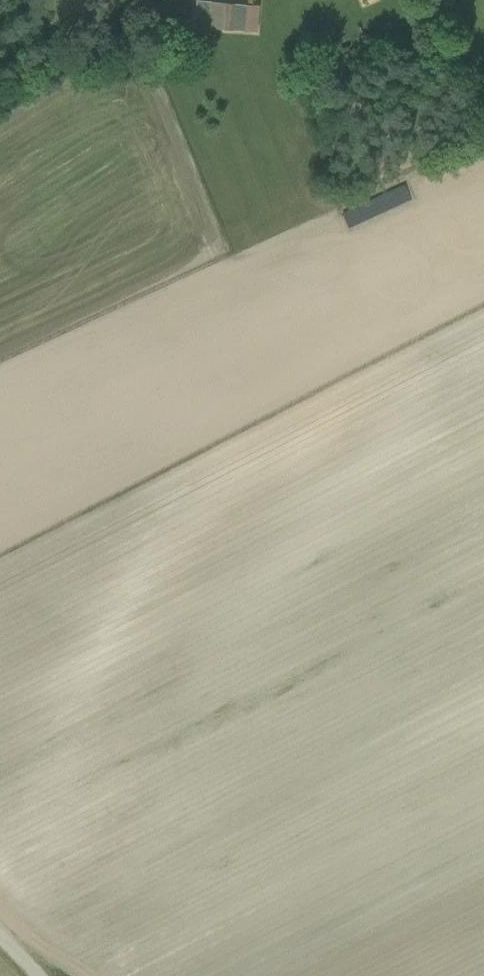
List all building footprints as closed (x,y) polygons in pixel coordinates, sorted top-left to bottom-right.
[(201,16),(236,26),(243,0),(205,0),(201,16)]
